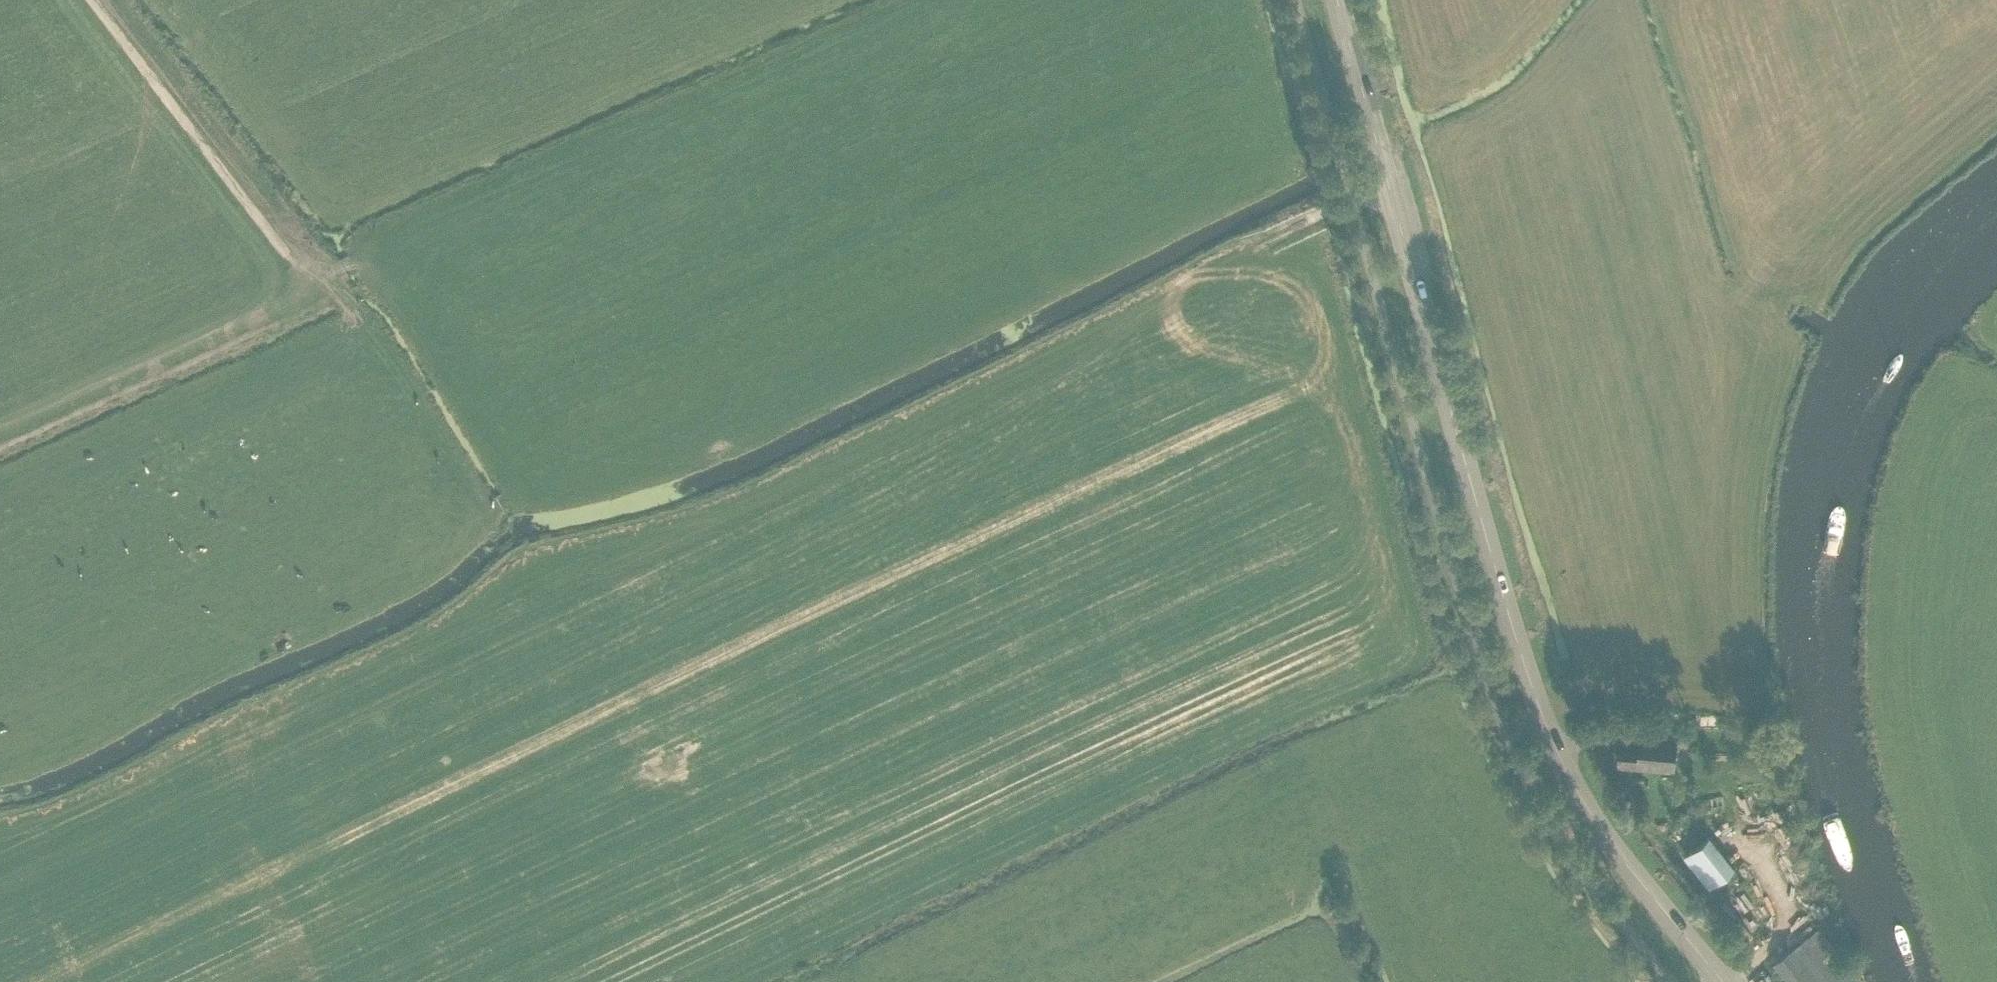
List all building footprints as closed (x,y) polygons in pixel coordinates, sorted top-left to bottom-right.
[(1673,770),(1677,737),(1641,733),(1640,744),(1621,742),(1619,764),(1673,770)] [(1710,885),(1734,867),(1709,834),(1685,852),(1710,885)] [(1747,871),(1717,898),(1751,934),(1780,908),(1747,871)] [(1851,979),(1856,974),(1817,927),(1773,964),(1788,981),(1853,981),(1851,979)]
